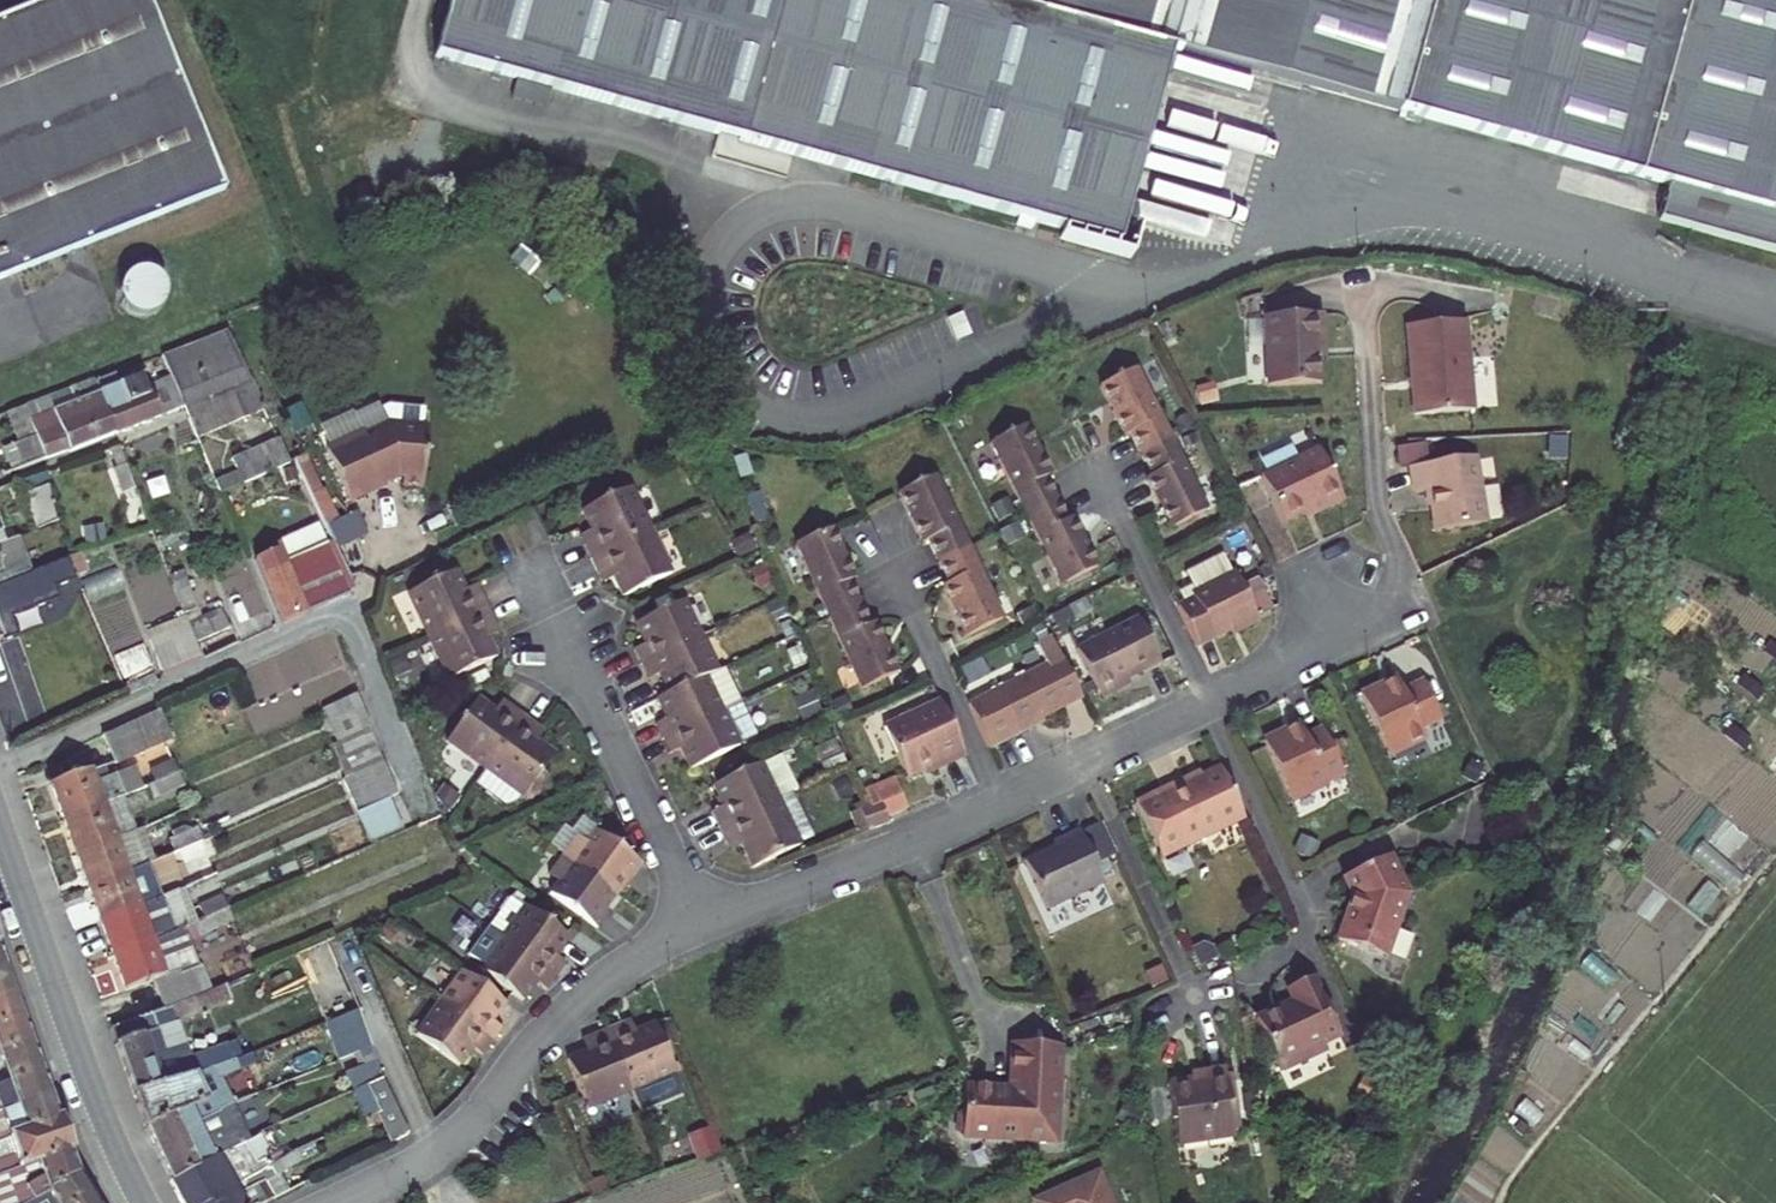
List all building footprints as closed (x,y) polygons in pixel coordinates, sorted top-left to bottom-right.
[(225,188),(149,0),(46,0),(0,19),(0,279),(225,188)] [(436,55),(1117,244),(1171,50),(1266,76),(1337,96),(1668,187),(1659,220),(1775,252),(1775,0),(451,0),(436,55)] [(134,268),(125,276),(123,279),(121,290),(122,297),(128,307),(133,311),(141,314),(152,313),(164,303),(168,298),(169,290),(169,286),(166,279),(159,270),(152,267),(143,266),(134,268)] [(1264,317),(1268,387),(1318,384),(1317,357),(1316,343),(1321,342),(1320,315),(1264,317)] [(1469,325),(1410,328),(1414,417),(1473,414),(1469,325)] [(263,408),(228,333),(163,358),(170,376),(184,407),(196,438),(263,408)] [(163,358),(139,367),(142,375),(146,386),(170,376),(163,358)] [(1134,369),(1098,387),(1124,436),(1129,434),(1140,455),(1170,440),(1134,369)] [(113,374),(94,381),(115,434),(184,407),(170,376),(146,386),(142,375),(117,385),(113,374)] [(94,380),(47,397),(24,406),(44,459),(68,450),(69,452),(115,434),(94,381),(94,380)] [(369,401),(317,422),(349,498),(389,482),(423,483),(425,403),(369,401)] [(3,448),(12,470),(44,459),(24,406),(8,412),(18,442),(3,448)] [(1044,478),(1049,475),(1025,425),(989,444),(1025,514),(1055,499),(1044,478)] [(214,482),(219,494),(289,463),(277,439),(230,459),(236,472),(214,482)] [(1193,486),(1170,440),(1140,455),(1150,476),(1145,479),(1158,504),(1193,486)] [(119,446),(111,449),(118,467),(125,464),(119,446)] [(1459,460),(1457,448),(1440,451),(1441,463),(1459,460)] [(1317,450),(1259,478),(1279,523),(1318,504),(1321,510),(1341,500),(1317,450)] [(336,520),(304,454),(293,459),(325,526),(336,520)] [(1441,463),(1409,468),(1413,495),(1428,492),(1434,533),(1484,524),(1473,458),(1459,460),(1441,463)] [(118,467),(114,468),(123,493),(135,489),(125,464),(118,467)] [(50,487),(55,513),(69,509),(63,483),(59,484),(56,470),(47,472),(50,487)] [(0,489),(0,504),(25,495),(50,487),(47,472),(0,489)] [(934,476),(898,493),(921,542),(927,540),(937,562),(967,548),(934,476)] [(1484,486),(1488,518),(1500,516),(1497,485),(1484,486)] [(1193,486),(1158,504),(1170,529),(1206,510),(1193,486)] [(33,519),(0,531),(0,542),(6,540),(56,521),(55,513),(50,487),(25,495),(33,519)] [(651,530),(630,488),(582,510),(591,530),(595,539),(584,544),(591,559),(651,530)] [(1066,520),(1055,499),(1025,514),(1049,561),(1084,543),(1072,518),(1066,520)] [(336,520),(325,526),(350,576),(371,566),(347,515),(336,520)] [(56,521),(6,540),(9,548),(29,541),(59,530),(56,521)] [(848,581),(854,579),(831,528),(795,545),(828,617),(859,603),(848,581)] [(29,541),(41,568),(67,557),(59,530),(29,541)] [(591,530),(579,536),(584,544),(595,539),(591,530)] [(598,574),(609,568),(614,577),(623,597),(671,574),(651,530),(591,559),(598,574)] [(748,535),(738,539),(743,552),(753,547),(748,535)] [(279,550),(253,560),(280,624),(348,592),(326,542),(284,561),(279,550)] [(1084,543),(1049,561),(1061,585),(1096,567),(1084,543)] [(937,562),(947,584),(941,586),(953,610),(989,593),(967,548),(937,562)] [(0,584),(0,639),(16,633),(9,614),(17,610),(14,602),(36,592),(76,577),(74,572),(67,557),(41,568),(4,582),(0,584)] [(1175,603),(1197,647),(1230,631),(1256,617),(1225,557),(1190,574),(1198,590),(1175,603)] [(92,580),(86,567),(74,572),(76,577),(80,586),(92,580)] [(598,574),(602,582),(614,577),(609,568),(598,574)] [(761,568),(747,574),(754,588),(767,581),(761,568)] [(195,642),(228,626),(220,608),(200,615),(182,570),(169,576),(195,642)] [(465,590),(455,571),(407,594),(428,637),(488,609),(480,594),(469,599),(465,590)] [(476,584),(465,590),(469,599),(480,594),(476,584)] [(36,592),(14,602),(17,610),(40,602),(36,592)] [(953,610),(965,636),(1001,619),(989,593),(953,610)] [(701,635),(684,601),(636,624),(646,644),(634,650),(641,664),(701,635)] [(828,617),(850,664),(885,646),(874,623),(869,625),(859,603),(828,617)] [(494,623),(488,609),(428,637),(448,680),(496,657),(487,637),(483,629),(494,623)] [(789,625),(782,612),(769,618),(775,632),(789,625)] [(1256,617),(1230,631),(1232,636),(1259,623),(1256,617)] [(1137,618),(1075,650),(1098,694),(1126,680),(1160,663),(1137,618)] [(487,637),(499,632),(494,623),(483,629),(487,637)] [(187,624),(168,632),(179,665),(199,656),(187,624)] [(236,643),(228,626),(195,642),(201,659),(236,643)] [(235,673),(259,730),(357,688),(333,631),(235,673)] [(168,632),(149,640),(161,672),(179,665),(168,632)] [(641,664),(648,679),(660,674),(669,693),(706,676),(718,670),(701,635),(641,664)] [(970,701),(993,746),(1034,726),(1032,722),(1081,698),(1051,637),(1036,644),(1046,663),(970,701)] [(798,645),(787,650),(795,667),(805,662),(798,645)] [(850,664),(862,690),(897,673),(885,646),(850,664)] [(657,699),(666,719),(655,724),(662,739),(722,711),(741,702),(724,667),(718,670),(706,676),(669,693),(657,699)] [(1100,699),(1128,684),(1126,680),(1098,694),(1100,699)] [(1396,680),(1378,688),(1383,699),(1401,690),(1396,680)] [(1378,688),(1360,696),(1388,755),(1424,738),(1420,731),(1440,721),(1421,681),(1401,690),(1383,699),(1378,688)] [(355,693),(321,709),(336,742),(337,741),(368,728),(370,727),(355,693)] [(477,698),(445,742),(484,770),(523,716),(510,706),(502,716),(494,711),(477,698)] [(510,706),(502,700),(494,711),(502,716),(510,706)] [(965,757),(939,702),(882,728),(906,779),(933,767),(934,770),(965,757)] [(824,712),(818,703),(802,710),(807,720),(824,712)] [(102,736),(114,764),(171,738),(158,711),(102,736)] [(669,754),(681,748),(691,769),(739,746),(722,711),(662,739),(669,754)] [(523,798),(554,754),(537,742),(528,736),(536,726),(523,716),(484,770),(523,798)] [(1299,725),(1281,734),(1286,745),(1304,736),(1299,725)] [(544,731),(536,726),(528,736),(537,742),(544,731)] [(383,760),(368,728),(337,741),(351,774),(383,760)] [(1281,734),(1262,743),(1290,801),(1343,776),(1336,761),(1328,745),(1321,729),(1304,736),(1286,745),(1281,734)] [(336,742),(331,744),(346,776),(351,774),(337,741),(336,742)] [(1334,742),(1328,745),(1336,761),(1342,758),(1334,742)] [(837,745),(820,753),(828,770),(845,762),(837,745)] [(176,773),(170,760),(149,770),(154,782),(176,773)] [(346,776),(344,778),(359,810),(370,805),(397,793),(383,760),(351,774),(346,776)] [(778,798),(761,762),(712,785),(722,806),(711,811),(718,827),(778,798)] [(1161,858),(1244,819),(1219,767),(1189,781),(1187,777),(1135,802),(1161,858)] [(131,768),(107,778),(102,768),(87,773),(87,772),(50,785),(63,820),(100,806),(122,797),(140,788),(131,768)] [(154,782),(147,786),(154,800),(182,787),(176,773),(154,782)] [(444,786),(436,796),(451,806),(458,796),(444,786)] [(592,786),(580,792),(584,801),(595,795),(592,786)] [(872,787),(862,791),(868,805),(878,801),(872,787)] [(370,805),(378,821),(404,808),(397,793),(370,805)] [(100,806),(63,820),(75,854),(112,840),(132,832),(134,831),(122,797),(100,806)] [(737,837),(741,845),(752,868),(801,845),(778,798),(718,827),(725,842),(737,837)] [(879,801),(858,810),(866,831),(887,823),(879,801)] [(856,811),(849,814),(857,835),(865,831),(856,811)] [(1100,876),(1075,823),(1049,835),(1052,841),(1021,856),(1043,903),(1100,876)] [(170,832),(173,838),(192,829),(182,824),(170,832)] [(169,840),(174,853),(202,840),(196,827),(192,829),(173,838),(169,840)] [(134,831),(132,832),(146,865),(154,861),(140,828),(134,831)] [(586,842),(575,835),(561,854),(614,893),(628,875),(631,878),(641,864),(594,830),(586,842)] [(112,840),(75,854),(88,888),(124,875),(146,865),(132,832),(112,840)] [(729,851),(741,845),(737,837),(725,842),(729,851)] [(207,853),(202,840),(174,853),(154,861),(146,865),(124,875),(88,888),(100,921),(137,908),(153,901),(172,893),(163,873),(207,853)] [(463,851),(457,855),(462,865),(468,861),(463,851)] [(614,893),(561,854),(547,874),(557,881),(549,893),(596,927),(605,914),(602,911),(614,893)] [(1387,857),(1342,878),(1351,896),(1336,941),(1381,956),(1389,952),(1396,928),(1394,927),(1405,894),(1387,857)] [(198,868),(202,879),(212,875),(216,873),(211,862),(198,868)] [(216,873),(212,875),(219,890),(235,883),(228,868),(216,873)] [(220,896),(190,909),(196,922),(226,909),(220,896)] [(511,896),(488,928),(502,938),(525,906),(511,896)] [(153,901),(137,908),(149,943),(166,935),(153,901)] [(502,938),(555,976),(565,963),(554,956),(568,938),(525,906),(502,938)] [(100,921),(113,956),(149,943),(137,908),(100,921)] [(231,922),(226,909),(196,922),(166,935),(149,943),(113,956),(125,991),(153,981),(164,1010),(209,992),(199,966),(197,967),(186,943),(209,933),(209,931),(231,922)] [(406,924),(409,913),(402,911),(399,922),(406,924)] [(502,938),(478,969),(522,1000),(535,982),(546,990),(555,976),(502,938)] [(14,994),(5,968),(0,970),(0,999),(14,994)] [(504,1002),(460,971),(437,1002),(492,1042),(501,1029),(490,1021),(504,1002)] [(237,980),(225,985),(229,994),(240,988),(237,980)] [(1292,1001),(1255,1019),(1280,1071),(1325,1050),(1322,1044),(1338,1036),(1313,981),(1288,993),(1292,1001)] [(190,1057),(177,1021),(231,1000),(229,994),(225,985),(209,992),(164,1010),(110,1028),(133,1095),(234,1061),(227,1045),(190,1057)] [(23,1020),(14,994),(0,999),(0,1028),(23,1020)] [(437,1002),(415,1034),(458,1065),(471,1047),(482,1055),(492,1042),(437,1002)] [(356,1010),(324,1024),(337,1060),(358,1052),(370,1047),(356,1010)] [(23,1020),(0,1028),(0,1056),(32,1045),(23,1020)] [(628,1021),(620,1024),(625,1036),(634,1033),(628,1021)] [(675,1073),(654,1024),(634,1033),(625,1036),(620,1024),(605,1030),(631,1091),(675,1073)] [(249,1055),(237,1026),(222,1032),(227,1045),(234,1061),(249,1055)] [(631,1091),(605,1030),(590,1036),(595,1049),(586,1052),(566,1061),(586,1110),(631,1091)] [(595,1049),(590,1036),(582,1039),(586,1052),(595,1049)] [(42,1071),(32,1045),(0,1056),(0,1085),(42,1071)] [(1056,1141),(1060,1047),(1013,1045),(1010,1098),(997,1097),(997,1092),(966,1090),(965,1112),(958,1115),(957,1132),(964,1137),(1056,1141)] [(363,1065),(345,1073),(353,1091),(366,1085),(381,1079),(370,1047),(358,1052),(363,1065)] [(234,1061),(133,1095),(143,1127),(188,1107),(195,1123),(217,1113),(216,1110),(230,1104),(217,1079),(238,1070),(234,1061)] [(1233,1136),(1223,1068),(1203,1072),(1203,1077),(1166,1082),(1175,1145),(1233,1136)] [(42,1071),(0,1085),(0,1114),(50,1096),(42,1071)] [(381,1079),(366,1085),(379,1114),(381,1119),(390,1142),(407,1135),(381,1079)] [(353,1091),(352,1091),(365,1120),(379,1114),(366,1085),(353,1091)] [(60,1123),(50,1096),(0,1114),(0,1144),(60,1123)] [(143,1127),(169,1181),(244,1142),(248,1140),(230,1104),(216,1110),(217,1113),(195,1123),(188,1107),(143,1127)] [(379,1114),(365,1120),(367,1125),(381,1119),(379,1114)] [(60,1123),(0,1144),(0,1175),(70,1151),(60,1123)] [(255,1164),(244,1142),(169,1181),(181,1202),(206,1202),(278,1160),(275,1154),(255,1164)] [(312,1144),(294,1151),(300,1162),(316,1152),(312,1144)] [(0,1175),(0,1202),(29,1202),(79,1175),(70,1151),(0,1175)] [(278,1160),(206,1202),(266,1202),(273,1199),(263,1182),(279,1174),(300,1162),(294,1151),(278,1160)] [(1031,1197),(1033,1202),(1118,1202),(1102,1167),(1031,1197)] [(279,1174),(263,1182),(273,1199),(289,1191),(279,1174)] [(79,1175),(29,1202),(86,1202),(92,1200),(79,1175)]
